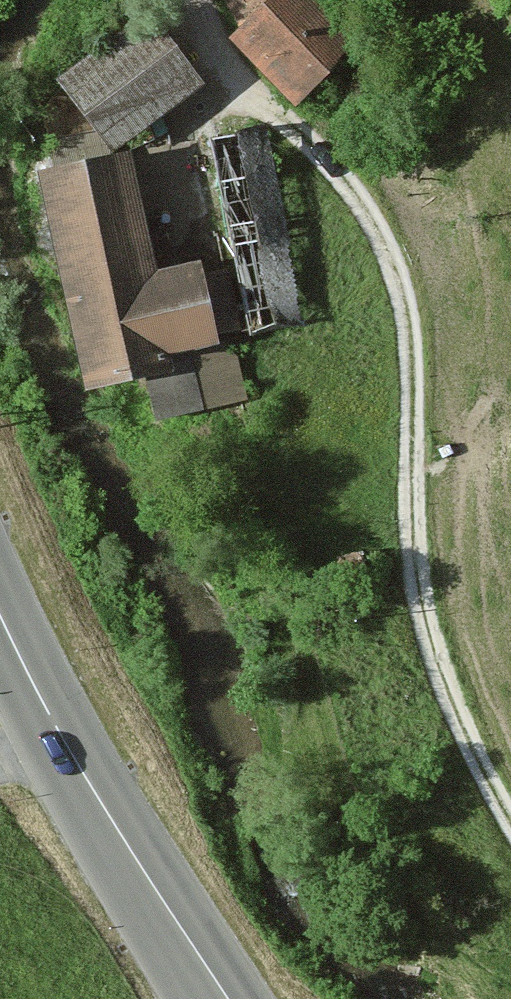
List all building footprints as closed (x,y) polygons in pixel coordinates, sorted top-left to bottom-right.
[(232,23),(277,0),(220,0),(232,23)] [(231,51),(291,119),(366,53),(319,0),(289,0),(231,51)] [(203,91),(149,18),(59,85),(113,157),(203,91)] [(234,215),(285,205),(265,113),(215,123),(234,215)] [(135,162),(42,181),(88,404),(173,384),(169,368),(222,356),(204,272),(160,278),(135,162)]
